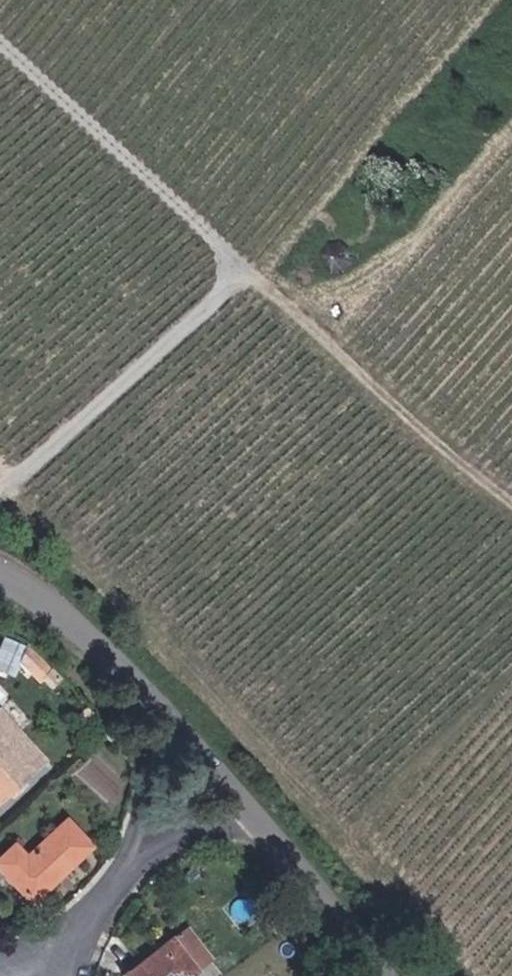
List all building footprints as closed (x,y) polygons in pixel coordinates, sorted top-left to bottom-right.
[(332,245),(326,254),(326,258),(327,262),(330,266),(339,270),(345,269),(350,266),(353,261),(354,252),(350,247),(344,243),(336,243),(332,245)] [(0,638),(0,669),(13,674),(16,667),(41,676),(49,655),(0,637),(0,638)] [(5,801),(48,759),(2,711),(0,713),(0,796),(5,801)] [(0,857),(0,862),(33,899),(91,847),(67,821),(29,856),(16,842),(0,857)] [(129,975),(193,975),(200,970),(173,939),(129,975)]
